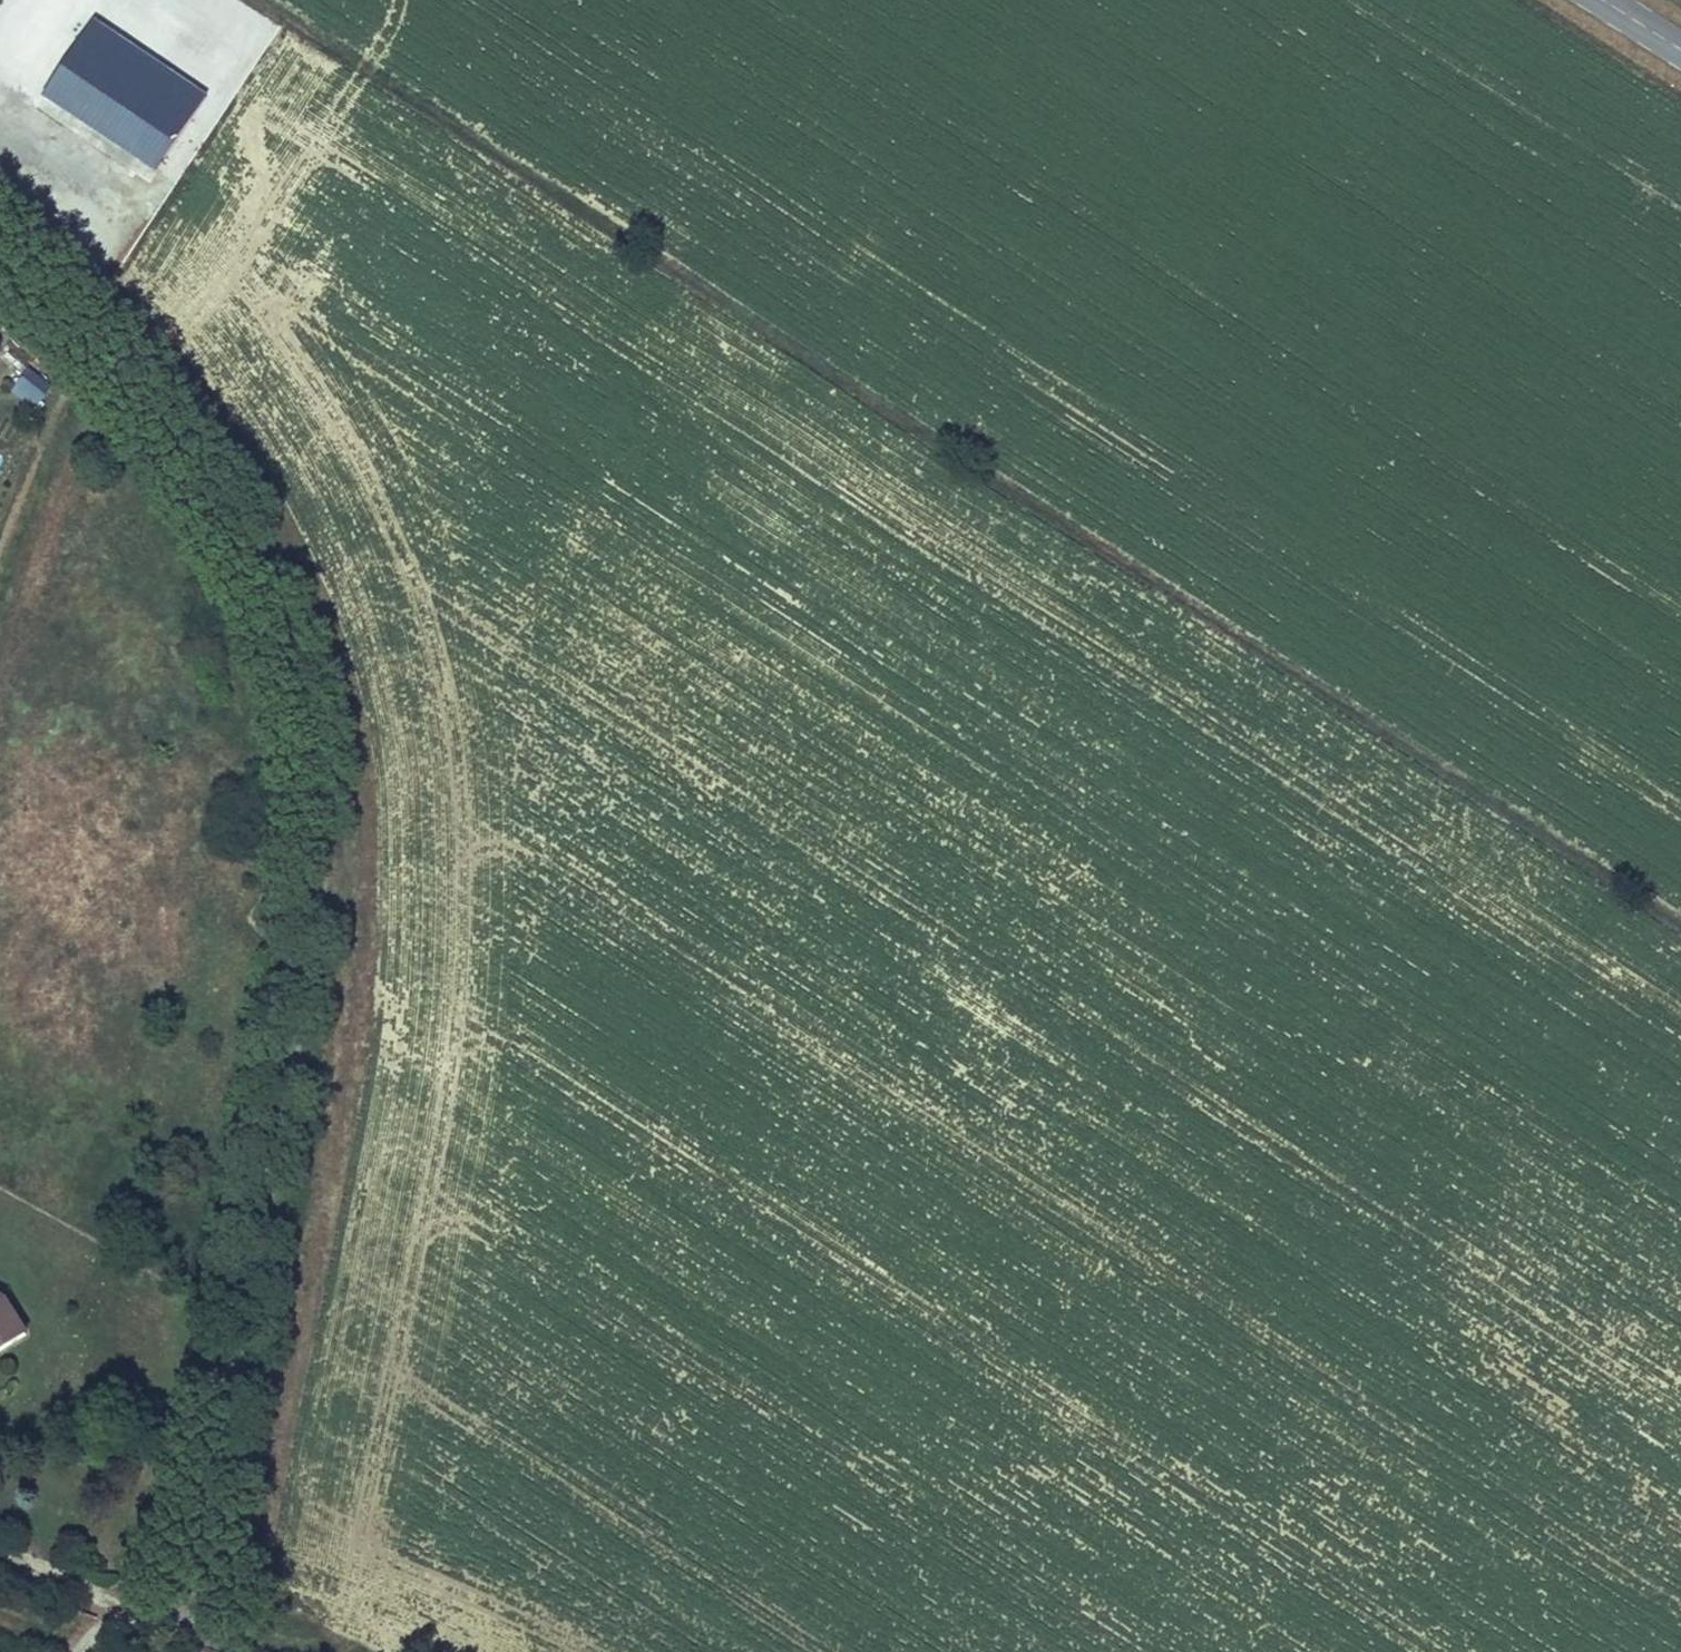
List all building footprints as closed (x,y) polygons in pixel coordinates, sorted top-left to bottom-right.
[(208,99),(94,23),(41,101),(155,178),(208,99)] [(31,367),(12,392),(35,411),(55,386),(31,367)] [(0,1304),(0,1355),(22,1342),(0,1304)]
